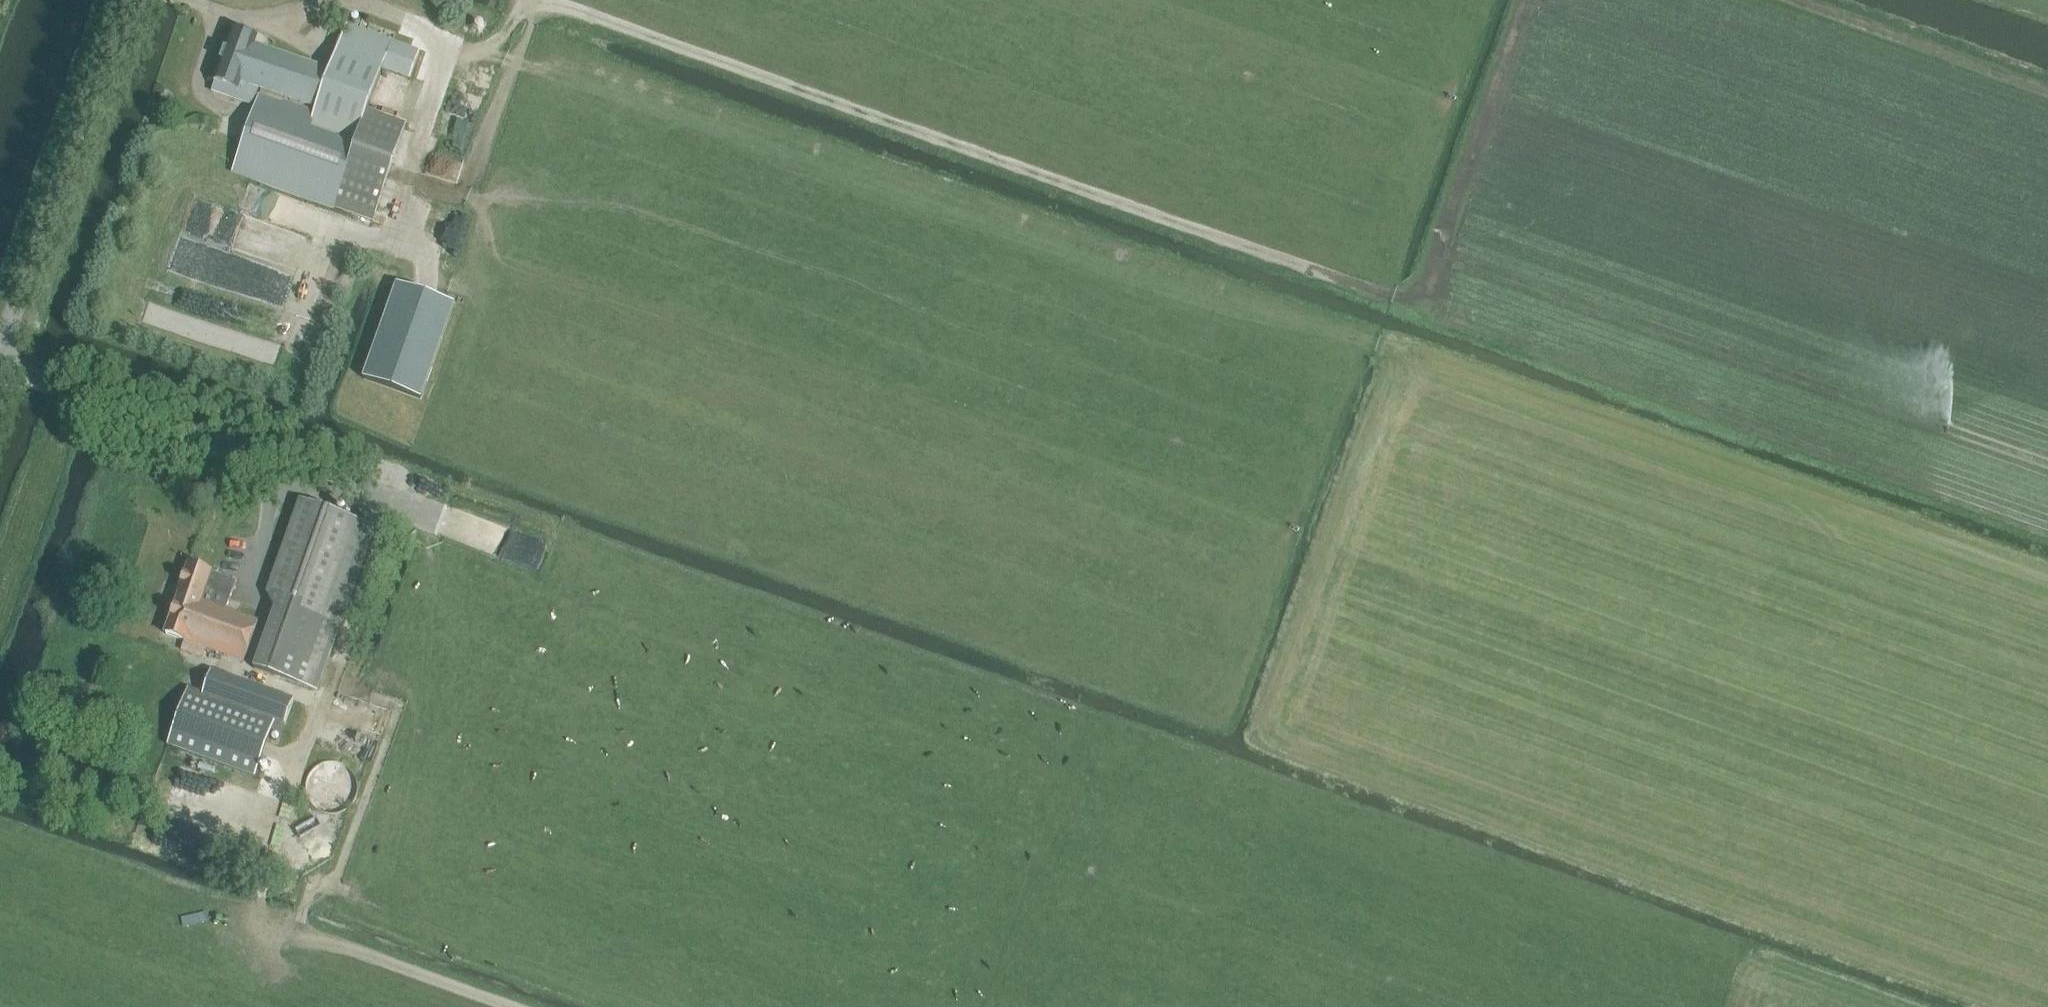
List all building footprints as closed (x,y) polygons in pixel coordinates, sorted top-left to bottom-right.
[(213,82),(247,94),(256,109),(234,172),(375,223),(410,127),(369,112),(385,69),(410,79),(420,51),(347,24),(331,68),(258,42),(259,38),(233,29),(213,82)] [(421,399),(454,305),(397,285),(364,379),(421,399)] [(254,672),(316,693),(374,529),(299,503),(267,596),(275,612),(254,672)] [(187,641),(183,651),(201,657),(204,649),(243,664),(258,621),(227,610),(237,583),(189,565),(178,595),(180,596),(166,633),(187,641)] [(168,746),(255,778),(276,721),(285,725),(293,701),(211,671),(203,694),(188,690),(168,746)] [(358,788),(358,787),(357,781),(356,776),(353,772),(349,768),(342,763),(338,762),(332,762),(328,762),(322,764),(318,766),(314,771),(311,775),(309,779),(308,788),(308,793),(310,798),(313,803),(316,806),(324,811),(328,812),(334,812),(338,812),(344,810),(347,808),(351,804),(354,801),(356,796),(358,788)]
